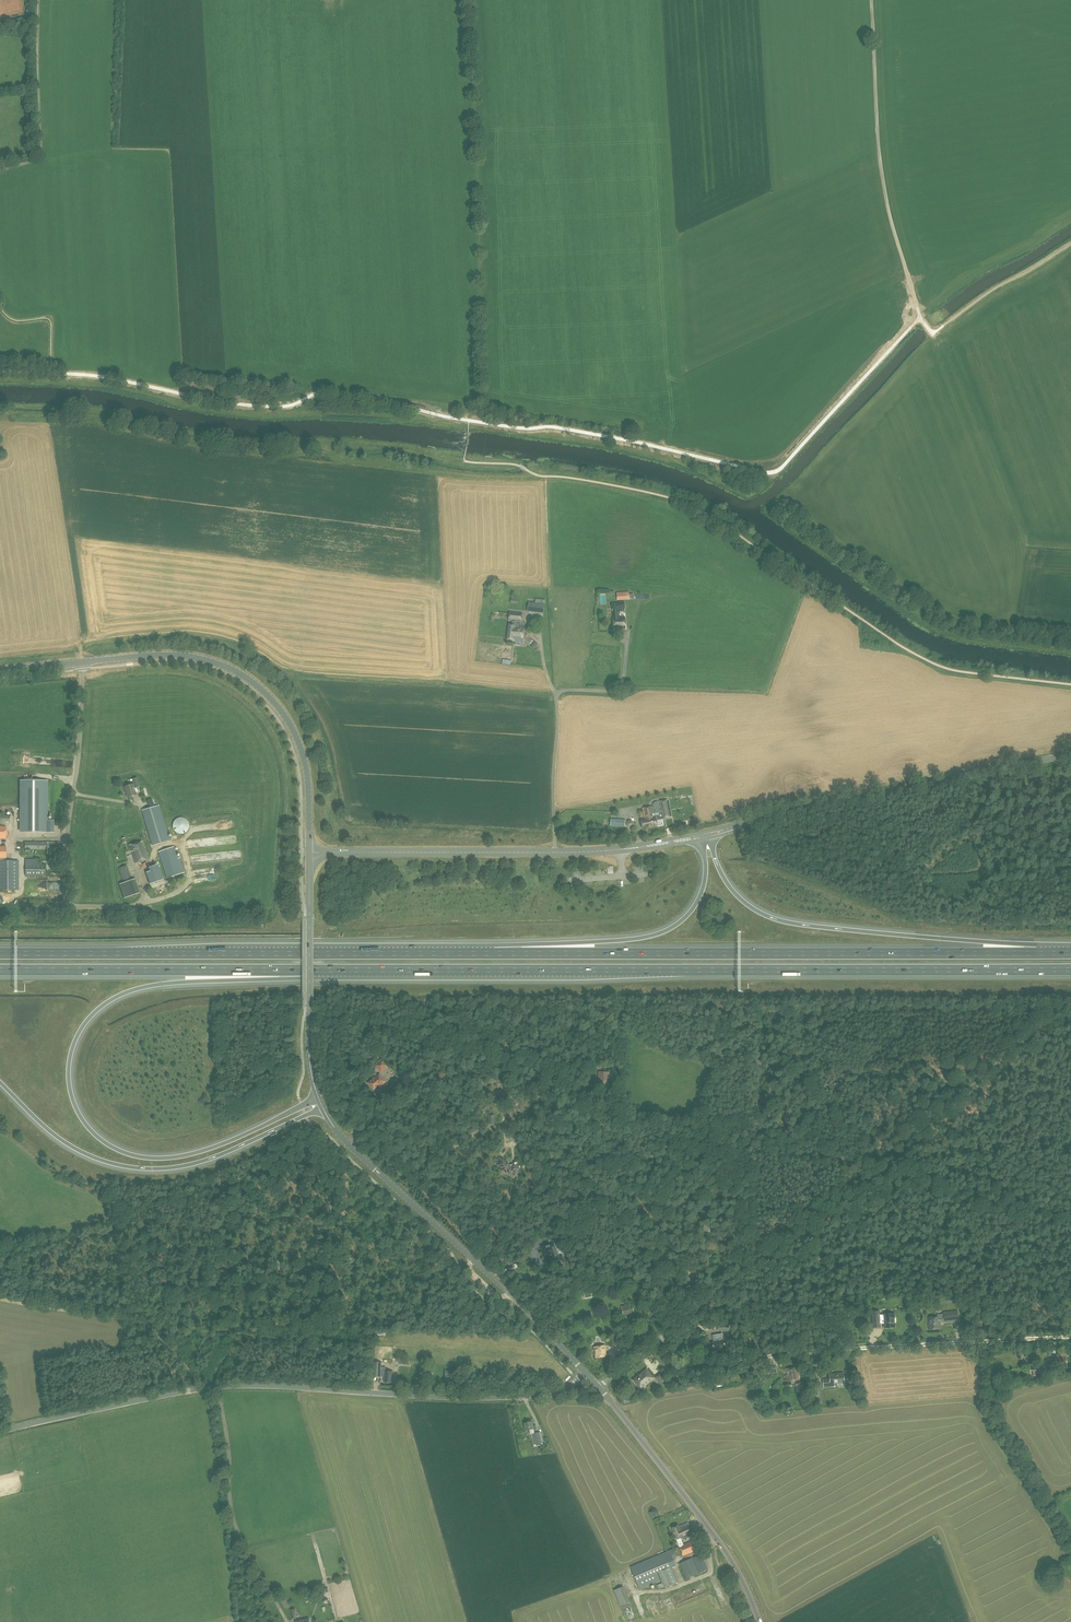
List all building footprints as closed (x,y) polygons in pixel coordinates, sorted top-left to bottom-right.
[(629,600),(629,592),(617,592),(617,600),(629,600)] [(544,613),(545,600),(535,599),(535,602),(528,602),(527,612),(544,613)] [(613,617),(614,629),(626,628),(625,617),(620,617),(620,610),(625,610),(624,602),(612,602),(613,617)] [(524,627),(520,627),(520,622),(521,622),(522,612),(509,611),(508,621),(512,622),(512,625),(509,624),(507,640),(514,640),(515,640),(515,642),(520,642),(521,638),(523,638),(524,627)] [(20,805),(19,832),(54,832),(54,820),(48,820),(48,780),(24,780),(20,780),(20,805)] [(124,786),(127,798),(137,795),(133,784),(124,786)] [(159,805),(154,806),(152,799),(148,801),(150,808),(142,810),(152,846),(170,840),(159,805)] [(672,817),(668,800),(659,801),(661,815),(658,816),(659,820),(662,819),(672,817)] [(653,804),(655,816),(658,816),(661,815),(658,801),(655,802),(653,804)] [(659,820),(658,816),(655,816),(653,806),(642,808),(645,820),(641,820),(642,828),(657,825),(656,820),(659,820)] [(173,825),(173,826),(173,827),(173,828),(173,829),(174,829),(174,830),(175,831),(175,832),(176,832),(177,833),(178,833),(179,833),(180,834),(181,834),(182,834),(183,833),(184,833),(185,832),(186,832),(187,831),(188,830),(188,829),(189,828),(189,827),(189,826),(189,825),(189,824),(189,823),(188,822),(188,821),(187,820),(186,819),(185,818),(184,818),(183,818),(183,817),(181,817),(180,817),(179,817),(178,818),(177,818),(176,819),(175,819),(175,820),(174,821),(174,822),(173,822),(173,823),(173,824),(173,825)] [(148,859),(145,847),(143,841),(129,845),(131,852),(132,852),(135,863),(148,859)] [(56,844),(27,844),(27,859),(39,859),(40,861),(56,861),(56,844)] [(19,890),(19,860),(5,861),(5,858),(6,858),(6,846),(0,846),(0,890),(19,890)] [(184,872),(179,858),(178,858),(174,846),(158,852),(167,878),(184,872)] [(28,876),(39,876),(45,876),(46,863),(39,863),(39,859),(27,859),(25,859),(25,877),(28,877),(28,876)] [(162,876),(158,864),(148,868),(154,883),(163,879),(162,876)] [(119,884),(124,898),(139,893),(134,879),(132,879),(127,865),(119,868),(124,882),(119,884)] [(374,1066),(381,1073),(389,1066),(382,1058),(374,1066)] [(610,1072),(598,1071),(598,1085),(609,1085),(610,1072)] [(381,1086),(386,1081),(379,1074),(375,1078),(374,1078),(368,1083),(374,1089),(379,1084),(381,1086)] [(402,1078),(394,1087),(398,1091),(406,1083),(402,1078)] [(515,1174),(520,1168),(523,1164),(517,1159),(512,1165),(511,1166),(499,1157),(495,1163),(501,1168),(500,1169),(506,1174),(507,1172),(511,1175),(513,1172),(515,1174)] [(548,1261),(556,1258),(552,1244),(543,1246),(548,1261)] [(624,1315),(634,1312),(632,1303),(621,1306),(624,1315)] [(895,1328),(895,1313),(880,1314),(880,1310),(871,1310),(872,1328),(880,1327),(880,1324),(883,1324),(883,1328),(895,1328)] [(941,1325),(941,1321),(944,1321),(944,1322),(958,1321),(957,1311),(943,1313),(944,1317),(939,1317),(928,1318),(929,1330),(939,1329),(939,1325),(941,1325)] [(376,1336),(386,1336),(386,1330),(382,1330),(382,1328),(377,1328),(377,1330),(374,1330),(374,1334),(376,1334),(376,1336)] [(712,1342),(713,1349),(726,1347),(724,1340),(723,1340),(722,1333),(712,1335),(714,1342),(712,1342)] [(606,1356),(604,1345),(594,1347),(596,1357),(606,1356)] [(1055,1354),(1056,1366),(1067,1366),(1066,1357),(1068,1357),(1068,1353),(1056,1354),(1055,1354)] [(384,1377),(384,1382),(392,1382),(392,1371),(386,1371),(386,1367),(381,1367),(381,1362),(375,1362),(374,1376),(375,1376),(384,1377)] [(775,1365),(768,1367),(769,1372),(765,1373),(766,1374),(777,1372),(775,1365)] [(802,1383),(800,1383),(799,1380),(800,1379),(799,1374),(798,1374),(796,1367),(785,1369),(787,1375),(786,1375),(787,1382),(795,1381),(797,1384),(798,1392),(804,1391),(802,1383)] [(647,1369),(634,1379),(640,1387),(653,1377),(647,1369)] [(666,1379),(661,1373),(656,1378),(660,1384),(666,1379)] [(844,1382),(848,1382),(847,1376),(844,1376),(843,1373),(829,1375),(830,1379),(823,1379),(824,1387),(838,1385),(838,1383),(844,1382)] [(543,1444),(540,1432),(534,1433),(533,1429),(534,1429),(532,1421),(524,1423),(526,1431),(530,1430),(531,1434),(534,1447),(543,1444)] [(683,1555),(699,1549),(695,1540),(683,1544),(681,1539),(693,1535),(688,1523),(679,1526),(678,1525),(672,1528),(683,1555)] [(659,1589),(664,1587),(664,1588),(678,1582),(671,1566),(675,1565),(672,1557),(676,1556),(673,1549),(631,1567),(639,1589),(660,1580),(657,1572),(658,1572),(662,1583),(657,1585),(659,1589)] [(707,1569),(701,1554),(680,1563),(686,1578),(707,1569)] [(317,1595),(326,1593),(325,1585),(321,1586),(321,1588),(316,1589),(317,1595)]
